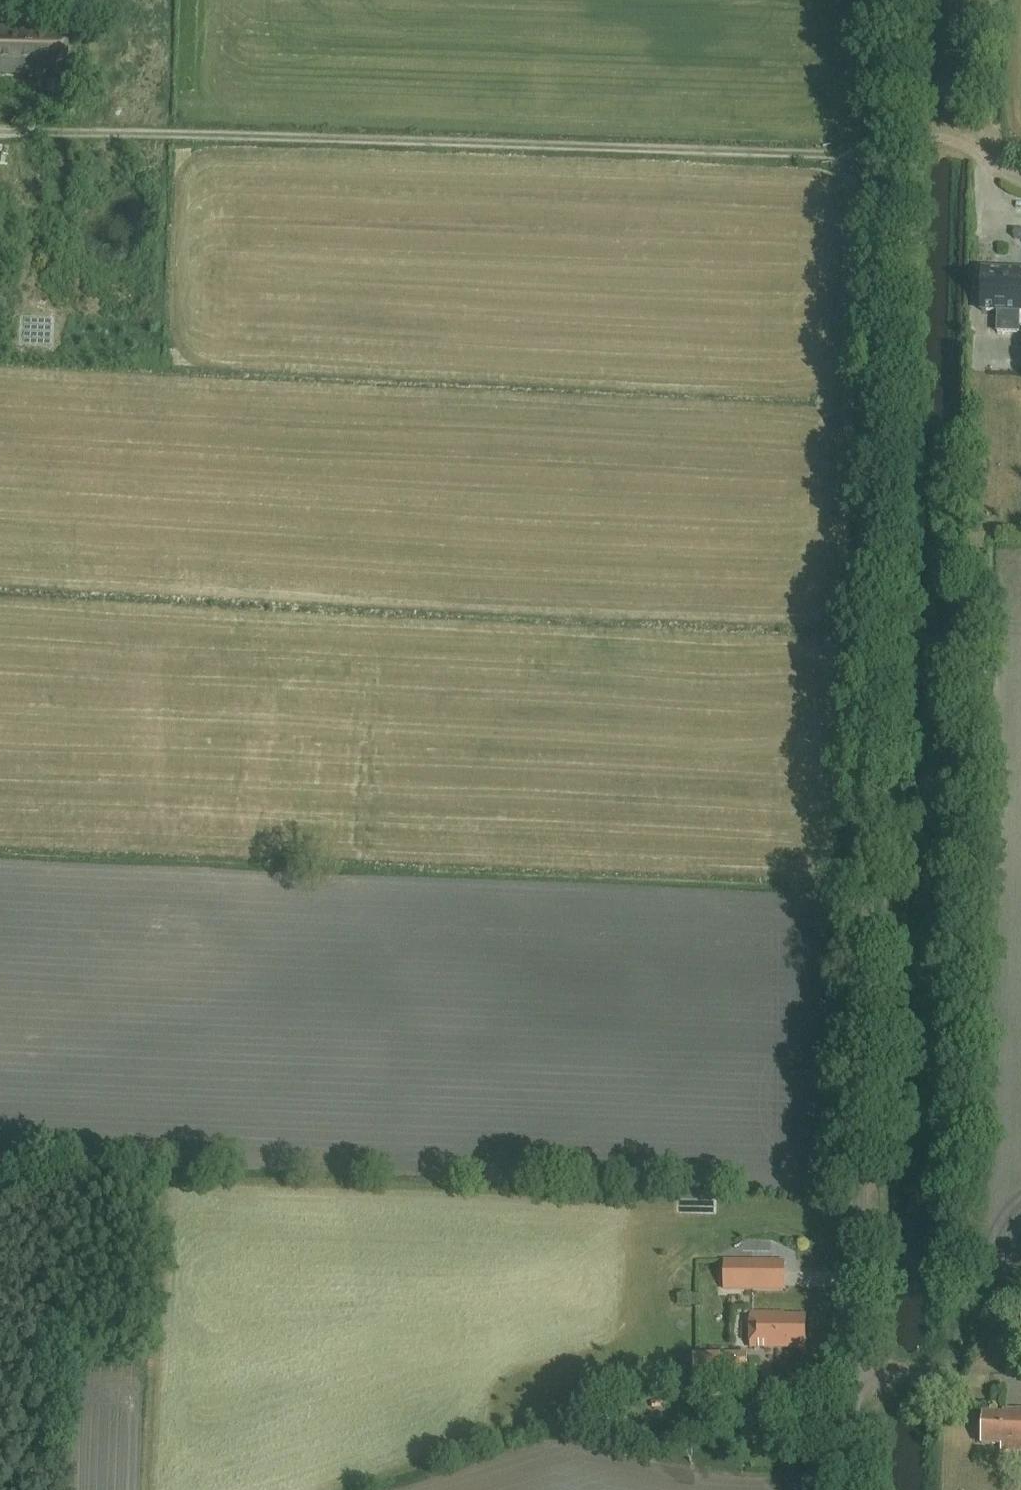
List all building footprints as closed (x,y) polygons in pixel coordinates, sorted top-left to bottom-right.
[(65,71),(67,29),(0,27),(0,71),(45,73),(45,70),(65,71)] [(59,80),(47,81),(47,94),(60,93),(59,80)] [(984,269),(982,309),(998,310),(997,330),(1019,331),(1020,311),(1020,271),(984,269)] [(778,1248),(778,1238),(762,1238),(762,1248),(778,1248)] [(784,1289),(785,1260),(724,1260),(724,1288),(784,1289)] [(832,1270),(818,1270),(818,1284),(832,1284),(832,1270)] [(804,1315),(784,1315),(784,1313),(752,1313),(752,1347),(804,1347),(804,1315)] [(1020,1450),(1020,1409),(1016,1408),(1016,1414),(983,1412),(982,1443),(1001,1444),(1001,1449),(1020,1450)]
